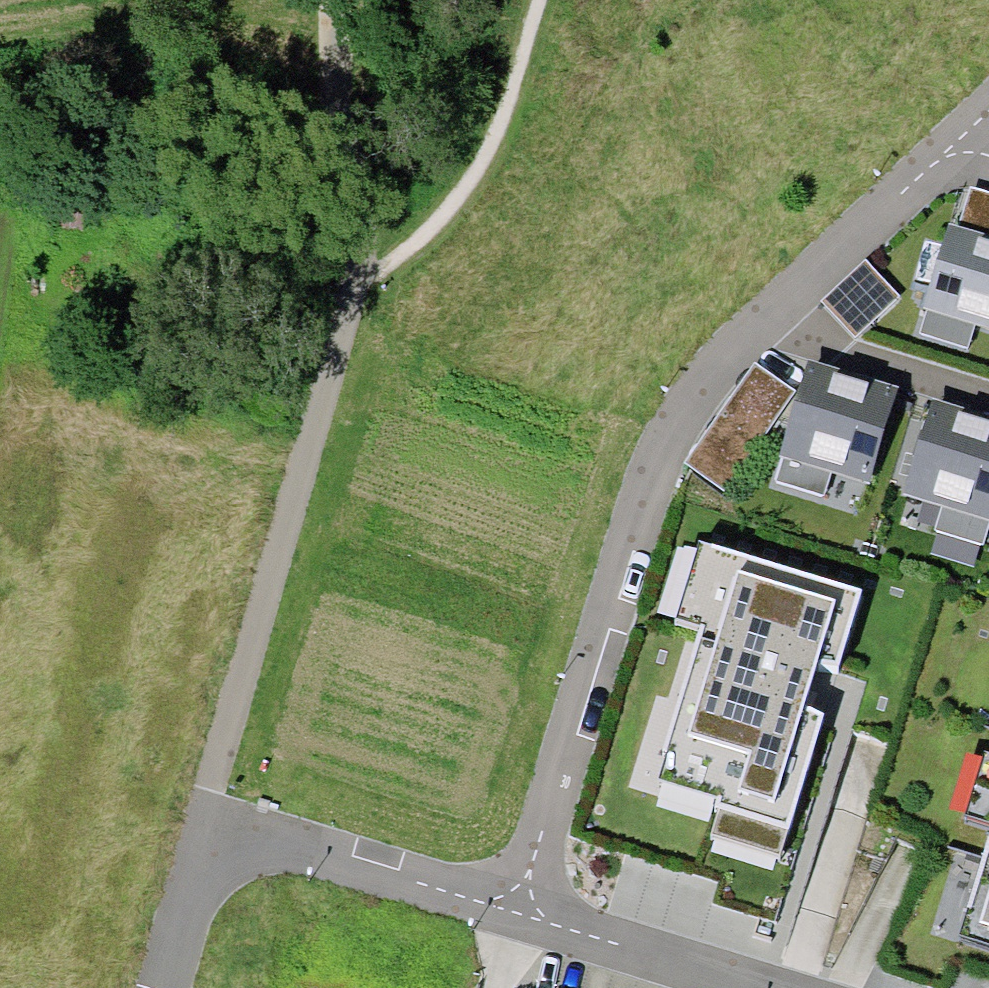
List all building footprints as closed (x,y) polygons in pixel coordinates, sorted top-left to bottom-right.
[(958,226),(988,236),(988,193),(970,187),(958,226)] [(924,306),(988,326),(988,236),(958,226),(949,223),(924,306)] [(868,260),(823,299),(855,335),(900,296),(868,260)] [(894,386),(808,360),(780,457),(865,482),(894,386)] [(754,362),(687,457),(727,485),(794,390),(754,362)] [(905,491),(988,515),(988,415),(931,399),(905,491)] [(981,755),(965,812),(988,819),(988,757),(981,755)] [(963,932),(988,940),(988,841),(963,932)]
